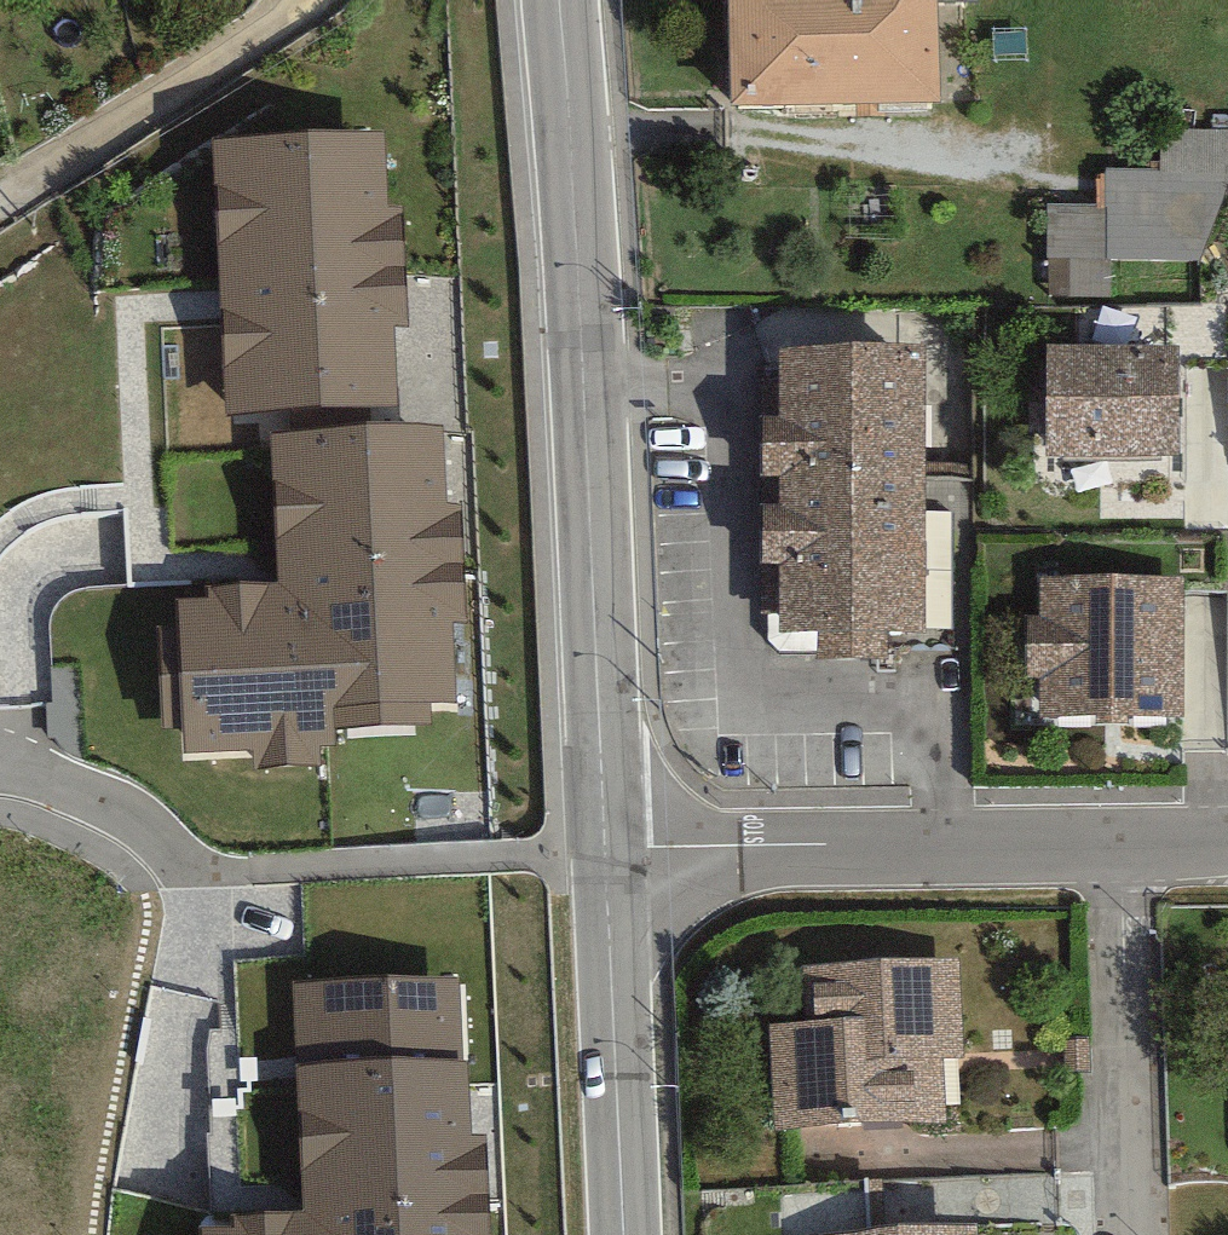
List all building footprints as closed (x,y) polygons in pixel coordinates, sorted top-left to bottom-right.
[(750,113),(945,110),(943,0),(748,0),(750,113)] [(385,152),(217,162),(232,425),(401,415),(385,152)] [(1116,265),(1209,264),(1209,174),(1105,174),(1106,208),(1063,208),(1063,298),(1116,297),(1116,265)] [(926,360),(796,364),(805,660),(935,656),(926,360)] [(1195,365),(1063,362),(1061,462),(1193,465),(1195,365)] [(448,447),(272,454),(278,599),(178,603),(184,750),(460,739),(448,447)] [(1188,594),(1049,591),(1047,721),(1186,724),(1188,594)] [(821,1042),(779,1044),(784,1158),(985,1151),(978,972),(818,978),(821,1042)] [(296,1005),(301,1234),(485,1234),(480,1001),(296,1005)]
